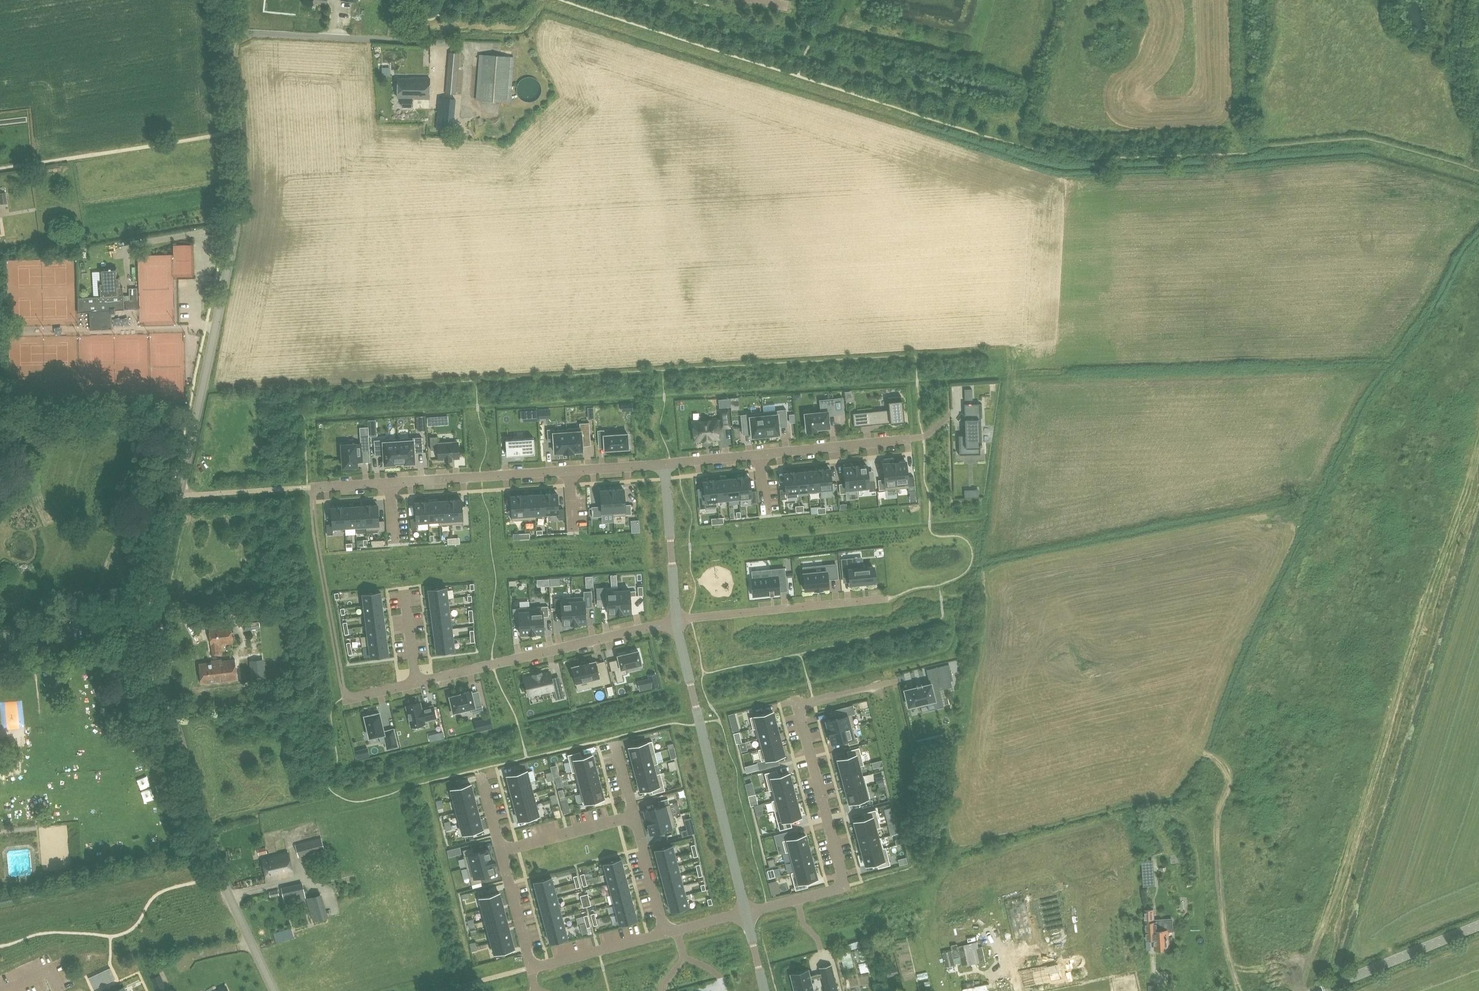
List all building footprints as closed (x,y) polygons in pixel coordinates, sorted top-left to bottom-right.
[(445,92),(456,93),(459,53),(448,52),(445,92)] [(475,99),(510,102),(514,57),(479,54),(475,99)] [(398,78),(398,98),(402,98),(402,107),(410,107),(411,98),(429,98),(429,78),(412,77),(412,78),(398,78)] [(516,89),(516,92),(517,95),(519,97),(521,100),(524,101),(527,102),(530,102),(533,101),(536,99),(538,97),(540,94),(541,91),(541,88),(540,85),(539,82),(537,80),(534,78),(531,77),(528,77),(525,77),(522,78),(520,80),(518,83),(516,86),(516,89)] [(430,128),(440,129),(449,130),(452,130),(455,99),(439,98),(437,120),(431,119),(430,128)] [(435,112),(435,101),(418,101),(417,112),(435,112)] [(101,281),(99,281),(100,295),(100,296),(123,294),(122,286),(118,286),(116,267),(100,268),(101,281)] [(100,295),(83,296),(84,311),(90,311),(91,329),(112,327),(111,309),(124,308),(124,300),(123,294),(100,296),(100,295)] [(138,300),(125,301),(126,309),(139,308),(138,300)] [(889,409),(871,411),(872,424),(903,421),(901,395),(888,397),(889,409)] [(821,412),(805,413),(806,431),(816,430),(816,428),(829,427),(828,415),(844,413),(842,397),(819,400),(821,412)] [(720,419),(692,421),(694,440),(702,440),(702,441),(711,440),(711,439),(719,438),(718,427),(721,427),(729,427),(728,409),(720,410),(720,419)] [(786,409),(763,411),(765,435),(771,434),(772,436),(780,436),(779,427),(778,421),(787,420),(786,409)] [(537,410),(528,411),(529,421),(538,421),(537,410)] [(763,412),(740,414),(742,428),(751,427),(752,438),(760,438),(759,436),(765,435),(763,411),(763,412)] [(859,412),(852,413),(854,426),(861,426),(859,412)] [(438,416),(427,417),(428,426),(438,425),(438,416)] [(965,437),(958,437),(959,455),(980,454),(980,445),(981,445),(981,427),(978,427),(978,419),(964,419),(965,437)] [(579,427),(567,428),(568,452),(574,452),(574,451),(582,451),(582,443),(591,442),(589,422),(579,423),(579,427)] [(361,443),(341,445),(343,467),(357,466),(357,462),(363,461),(362,451),(369,451),(368,427),(367,427),(368,435),(360,435),(361,443)] [(554,429),(547,429),(548,441),(554,441),(554,453),(563,452),(563,453),(568,452),(567,428),(566,428),(566,429),(554,430),(554,429)] [(604,429),(597,430),(598,442),(604,441),(604,449),(604,450),(605,450),(605,449),(614,449),(619,449),(619,448),(628,448),(628,447),(628,445),(630,444),(630,436),(627,437),(627,434),(628,434),(627,433),(604,435),(604,429)] [(437,436),(430,437),(431,450),(437,449),(438,459),(445,458),(445,460),(451,460),(451,458),(459,457),(458,442),(452,443),(452,441),(438,442),(437,436)] [(422,437),(398,438),(399,462),(404,462),(404,463),(414,462),(414,453),(423,452),(422,437)] [(512,439),(505,440),(506,445),(506,452),(513,452),(513,455),(532,454),(535,454),(534,444),(533,437),(512,438),(512,439)] [(398,438),(374,440),(375,455),(384,455),(384,464),(395,464),(394,463),(399,462),(398,438)] [(898,461),(894,462),(897,488),(908,487),(908,490),(915,490),(913,476),(907,476),(906,461),(905,461),(905,460),(899,460),(899,462),(898,462),(898,461)] [(884,479),(878,479),(879,490),(885,489),(885,490),(897,488),(894,462),(890,462),(890,463),(882,463),(884,479)] [(859,465),(855,466),(857,490),(869,489),(869,491),(875,490),(874,480),(868,480),(867,465),(859,466),(859,465)] [(845,483),(839,483),(840,494),(846,493),(846,491),(857,490),(855,466),(851,466),(851,467),(843,467),(845,483)] [(825,469),(817,470),(820,491),(832,490),(830,469),(825,469)] [(817,470),(807,471),(809,492),(820,491),(817,470)] [(796,472),(798,496),(799,496),(798,491),(808,490),(808,493),(809,492),(807,471),(796,472)] [(785,489),(779,490),(780,500),(786,499),(786,497),(798,496),(796,472),(788,472),(788,473),(783,473),(785,489)] [(744,477),(737,478),(739,500),(751,498),(751,491),(749,477),(744,477)] [(736,478),(726,479),(728,501),(739,500),(737,478),(736,478)] [(716,480),(715,480),(718,506),(718,502),(728,501),(726,479),(716,480)] [(708,481),(703,482),(704,496),(705,508),(718,506),(715,480),(708,481)] [(595,506),(592,507),(592,517),(596,517),(602,516),(602,514),(613,514),(613,516),(614,516),(612,489),(608,489),(608,490),(600,490),(601,506),(595,506)] [(616,489),(612,489),(614,516),(625,515),(631,514),(631,504),(625,504),(624,489),(616,489)] [(979,496),(978,489),(964,489),(964,497),(979,496)] [(552,493),(544,494),(546,515),(558,515),(558,519),(564,519),(564,508),(558,509),(557,493),(552,493)] [(544,494),(534,495),(535,519),(536,519),(536,516),(546,515),(544,494)] [(515,496),(510,496),(512,520),(524,519),(523,495),(515,495),(515,496)] [(523,495),(524,519),(535,519),(534,495),(523,495)] [(456,499),(449,500),(450,524),(463,523),(463,525),(468,524),(468,515),(462,515),(461,500),(456,500),(456,499)] [(448,500),(438,501),(440,525),(450,524),(449,500),(448,500)] [(416,518),(410,518),(411,529),(417,528),(416,524),(429,523),(427,501),(420,502),(415,503),(416,518)] [(428,501),(427,501),(429,523),(429,521),(439,520),(439,525),(440,525),(438,501),(428,502),(428,501)] [(365,506),(354,507),(356,528),(366,527),(366,530),(365,505),(365,506)] [(373,505),(365,505),(366,530),(378,529),(378,531),(385,531),(384,520),(379,521),(378,505),(373,505)] [(332,524),(326,524),(327,534),(333,534),(333,529),(345,529),(343,507),(336,507),(336,508),(331,508),(332,524)] [(344,507),(343,507),(345,529),(356,528),(354,507),(344,507)] [(854,558),(841,559),(842,572),(849,572),(850,583),(875,581),(873,567),(863,568),(862,563),(854,564),(854,558)] [(824,571),(803,573),(804,590),(814,589),(814,590),(822,589),(822,588),(828,587),(827,577),(837,576),(836,564),(823,565),(824,571)] [(770,577),(751,578),(753,596),(779,593),(778,580),(785,579),(784,568),(769,569),(770,577)] [(605,587),(599,588),(600,598),(606,597),(607,613),(608,613),(608,614),(614,614),(614,613),(615,612),(615,613),(619,613),(617,586),(605,587)] [(618,586),(617,586),(619,613),(623,612),(631,611),(630,596),(636,595),(635,590),(629,591),(629,590),(618,591),(618,586)] [(446,587),(428,589),(430,600),(448,598),(446,587)] [(583,596),(572,597),(574,623),(578,623),(586,622),(585,607),(592,606),(591,591),(582,591),(583,596)] [(380,592),(362,594),(364,605),(382,602),(380,592)] [(560,598),(554,598),(555,609),(561,608),(562,624),(563,623),(563,625),(569,624),(569,623),(570,623),(574,623),(572,597),(560,597),(560,598)] [(448,598),(430,600),(431,610),(449,608),(448,598)] [(382,602),(364,605),(365,615),(383,613),(382,602)] [(518,608),(512,608),(513,618),(519,618),(520,633),(521,633),(521,635),(527,634),(527,633),(528,633),(532,633),(530,606),(518,607),(518,608)] [(542,606),(530,606),(532,633),(536,633),(536,632),(544,632),(543,616),(549,616),(548,606),(542,606)] [(449,608),(431,610),(432,621),(450,618),(449,608)] [(383,613),(365,615),(366,626),(384,623),(383,613)] [(450,618),(432,621),(434,631),(452,629),(450,618)] [(384,623),(366,626),(368,636),(386,634),(384,623)] [(230,625),(209,627),(211,645),(212,646),(213,655),(220,654),(219,644),(232,643),(230,625)] [(452,629),(434,631),(435,642),(453,639),(452,629)] [(386,634),(368,636),(369,646),(387,644),(386,634)] [(453,639),(435,642),(436,652),(454,650),(453,639)] [(387,644),(369,646),(370,657),(388,655),(387,644)] [(621,668),(613,670),(616,683),(623,681),(622,675),(626,674),(625,668),(640,664),(641,664),(641,663),(638,651),(638,650),(637,650),(637,651),(631,652),(625,653),(625,654),(618,655),(617,655),(618,656),(621,668)] [(262,653),(249,654),(251,678),(265,676),(262,653)] [(234,659),(198,664),(201,683),(237,679),(234,659)] [(579,665),(572,667),(576,682),(590,679),(592,686),(609,682),(606,667),(597,669),(595,661),(589,663),(589,662),(579,664),(579,665)] [(949,664),(936,667),(941,689),(952,686),(951,681),(953,680),(949,664)] [(533,675),(524,678),(528,695),(553,689),(555,700),(564,698),(560,682),(553,684),(550,671),(541,674),(541,672),(533,674),(533,675)] [(655,674),(649,676),(652,688),(658,686),(655,674)] [(917,687),(905,690),(908,706),(919,703),(920,706),(935,703),(933,696),(940,695),(937,682),(922,686),(922,684),(916,685),(917,687)] [(461,694),(450,696),(452,705),(450,706),(452,714),(460,712),(459,710),(471,707),(472,713),(483,710),(479,697),(473,698),(471,690),(461,693),(461,694)] [(420,702),(406,706),(411,726),(425,723),(424,720),(436,718),(433,705),(425,707),(425,708),(421,709),(420,702)] [(841,716),(826,720),(828,728),(827,728),(828,732),(854,725),(851,713),(854,713),(852,704),(838,708),(839,710),(841,716)] [(773,711),(749,717),(752,728),(776,722),(773,711)] [(379,712),(364,716),(369,737),(379,735),(381,743),(385,742),(387,749),(397,746),(393,729),(383,731),(379,712)] [(735,713),(728,714),(730,723),(734,722),(737,721),(735,713)] [(776,722),(752,728),(753,729),(755,728),(758,738),(778,733),(776,722)] [(854,725),(828,732),(829,735),(830,735),(830,737),(829,737),(830,743),(832,742),(832,743),(847,739),(848,745),(858,742),(857,736),(855,737),(852,726),(854,725)] [(436,732),(438,739),(444,738),(442,731),(436,732)] [(778,733),(758,738),(760,749),(781,743),(778,733)] [(919,741),(921,749),(945,744),(943,735),(919,741)] [(652,741),(629,747),(632,758),(650,753),(655,752),(652,741)] [(761,761),(757,762),(759,769),(775,765),(773,758),(784,755),(781,743),(760,749),(758,749),(761,761)] [(848,756),(837,759),(840,771),(863,764),(859,747),(846,750),(848,756)] [(580,751),(567,755),(572,772),(595,766),(592,754),(581,757),(580,751)] [(650,753),(632,758),(634,769),(657,763),(655,752),(650,753)] [(657,763),(634,769),(637,779),(656,774),(660,773),(656,774),(653,764),(658,763),(657,763)] [(863,764),(840,771),(843,781),(864,775),(861,776),(859,766),(864,765),(863,764)] [(595,766),(572,772),(574,772),(577,782),(598,776),(595,766)] [(527,770),(507,775),(510,787),(530,782),(527,770)] [(777,770),(764,773),(769,790),(792,784),(789,773),(778,775),(777,770)] [(656,774),(637,779),(640,790),(651,788),(652,793),(665,790),(660,773),(656,774)] [(864,775),(843,781),(846,791),(867,786),(864,775)] [(598,776),(577,782),(580,792),(600,787),(598,776)] [(530,782),(510,787),(513,798),(532,793),(530,782)] [(470,784),(451,789),(454,800),(473,795),(470,784)] [(792,784),(769,790),(769,791),(771,790),(774,800),(771,800),(772,801),(795,794),(792,784)] [(867,786),(846,791),(849,803),(870,797),(867,786)] [(600,787),(580,792),(583,804),(603,798),(600,787)] [(532,793),(513,798),(516,809),(535,804),(532,793)] [(755,794),(748,796),(751,806),(754,805),(758,804),(755,794)] [(795,794),(772,801),(774,811),(797,805),(795,794)] [(473,795),(454,800),(457,811),(476,806),(473,795)] [(659,806),(644,810),(646,818),(647,822),(673,815),(670,804),(669,804),(668,798),(658,801),(659,806)] [(535,804),(516,809),(519,820),(538,815),(535,804)] [(797,805),(774,811),(779,830),(792,826),(790,819),(800,816),(800,814),(801,814),(799,807),(798,807),(797,805)] [(476,806),(457,811),(460,822),(479,817),(476,806)] [(864,818),(854,821),(857,833),(880,827),(875,809),(863,813),(864,818)] [(673,815),(647,822),(648,826),(650,833),(676,827),(673,815)] [(479,817),(460,822),(463,834),(482,829),(479,817)] [(880,827),(857,833),(860,843),(880,838),(880,837),(878,838),(875,828),(880,827)] [(786,831),(774,834),(776,842),(782,841),(785,852),(808,846),(805,834),(788,839),(786,831)] [(321,837),(295,845),(299,857),(324,849),(321,837)] [(880,838),(860,843),(862,854),(885,847),(883,848),(880,838)] [(672,845),(655,850),(657,860),(675,855),(672,845)] [(808,846),(785,852),(788,852),(790,862),(811,856),(808,846)] [(460,852),(459,847),(447,850),(448,855),(460,852)] [(472,847),(462,850),(464,856),(463,856),(464,857),(466,865),(466,867),(492,860),(491,857),(489,849),(474,853),(472,847)] [(863,856),(862,856),(864,863),(865,863),(865,865),(876,862),(878,868),(890,865),(885,847),(862,854),(863,856)] [(262,858),(267,880),(293,874),(288,853),(262,858)] [(675,855),(657,860),(660,870),(677,866),(675,855)] [(811,856),(790,862),(793,872),(790,872),(791,873),(814,867),(811,856)] [(621,859),(603,863),(606,874),(623,869),(621,859)] [(1150,859),(1142,860),(1144,885),(1152,885),(1150,859)] [(492,860),(466,867),(469,879),(470,878),(471,884),(482,882),(480,876),(487,874),(495,872),(493,864),(492,860)] [(677,866),(660,870),(663,880),(680,876),(677,866)] [(814,867),(791,873),(795,890),(808,887),(806,881),(817,878),(814,867)] [(623,869),(606,874),(609,884),(626,879),(623,869)] [(680,876),(663,880),(665,890),(683,886),(680,876)] [(551,877),(534,882),(536,892),(554,887),(551,877)] [(626,879),(609,884),(611,894),(629,889),(626,879)] [(303,884),(282,889),(285,903),(306,898),(303,884)] [(683,886),(665,890),(668,900),(685,896),(683,886)] [(554,887),(536,892),(539,902),(557,897),(554,887)] [(629,889),(611,894),(614,904),(631,899),(629,889)] [(499,892),(479,897),(482,909),(502,904),(499,892)] [(320,894),(306,898),(314,922),(327,918),(320,894)] [(685,896),(668,900),(671,911),(688,906),(685,896)] [(557,897),(539,902),(542,912),(559,908),(557,897)] [(631,899),(614,904),(617,914),(634,909),(631,899)] [(502,904),(482,909),(485,920),(505,915),(502,904)] [(559,908),(542,912),(544,922),(562,918),(559,908)] [(634,909),(617,914),(619,924),(637,919),(634,909)] [(1154,909),(1144,910),(1146,939),(1155,938),(1155,949),(1169,948),(1168,931),(1173,931),(1172,918),(1154,919),(1154,909)] [(505,915),(485,920),(488,931),(508,926),(505,915)] [(562,918),(544,922),(547,932),(565,928),(562,918)] [(1177,931),(1190,931),(1190,920),(1177,919),(1177,931)] [(586,927),(585,923),(580,924),(582,933),(588,932),(586,927)] [(508,926),(488,931),(491,942),(511,937),(508,926)] [(273,933),(276,942),(294,937),(291,928),(273,933)] [(565,928),(547,932),(550,942),(567,938),(565,928)] [(511,937),(491,942),(494,953),(514,948),(511,937)] [(942,952),(946,967),(956,964),(954,957),(960,956),(962,966),(985,961),(982,946),(979,947),(977,942),(958,946),(957,944),(951,945),(952,950),(942,952)] [(847,946),(839,949),(842,959),(850,957),(847,946)] [(857,950),(852,952),(855,963),(860,962),(867,960),(863,949),(857,950)] [(1059,964),(1049,966),(1052,980),(1062,978),(1059,964)] [(896,966),(885,969),(887,977),(898,974),(896,966)] [(1052,980),(1049,966),(1033,970),(1036,983),(1052,980)] [(789,973),(793,990),(804,990),(813,988),(811,979),(821,976),(824,990),(838,990),(834,974),(824,976),(823,972),(810,975),(808,969),(789,973)] [(160,974),(151,978),(155,985),(163,982),(160,974)]
